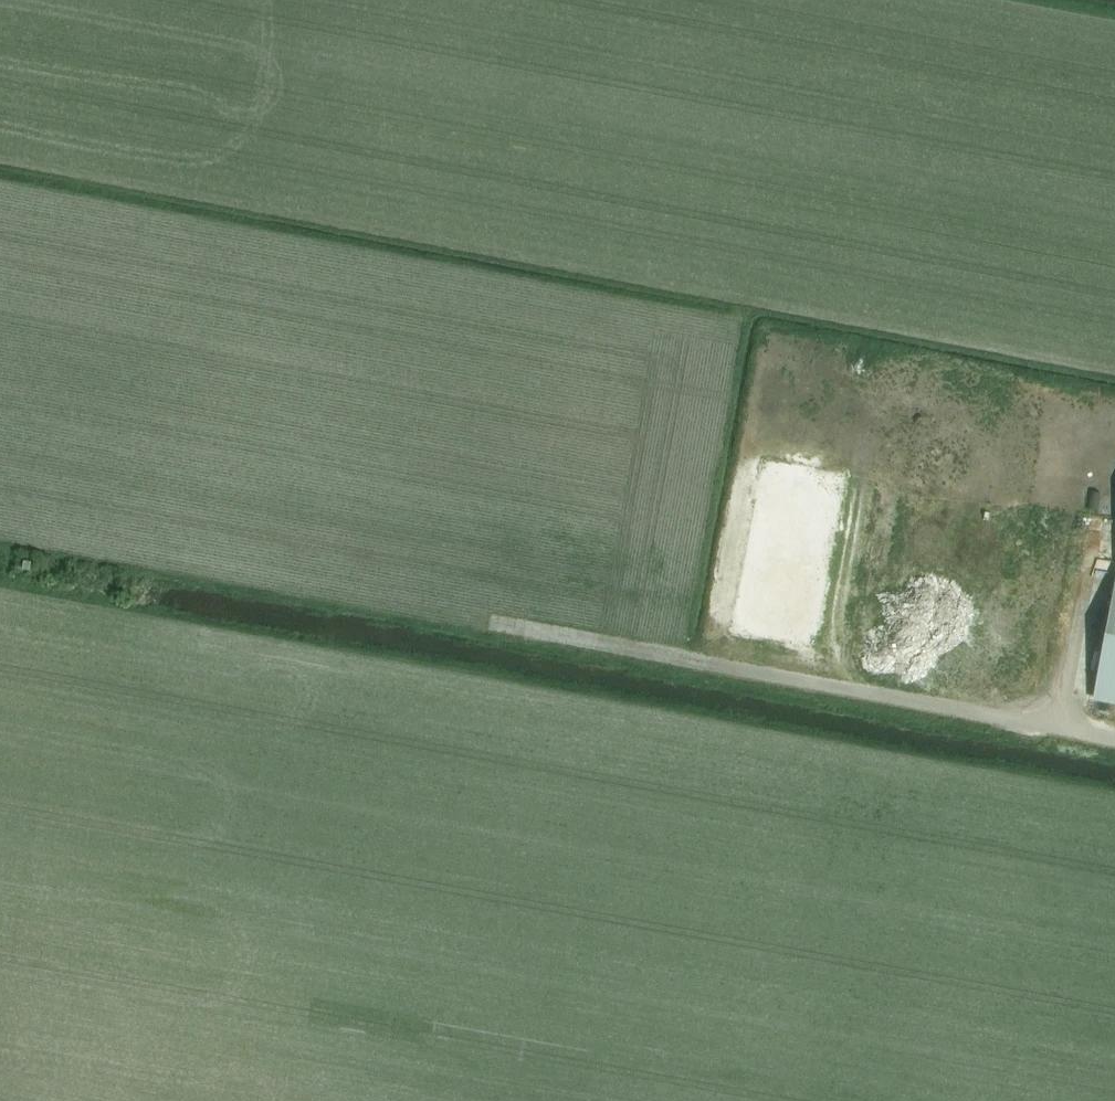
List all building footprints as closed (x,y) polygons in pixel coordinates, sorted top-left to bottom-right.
[(1114,706),(1114,613),(1098,703),(1114,706)]
